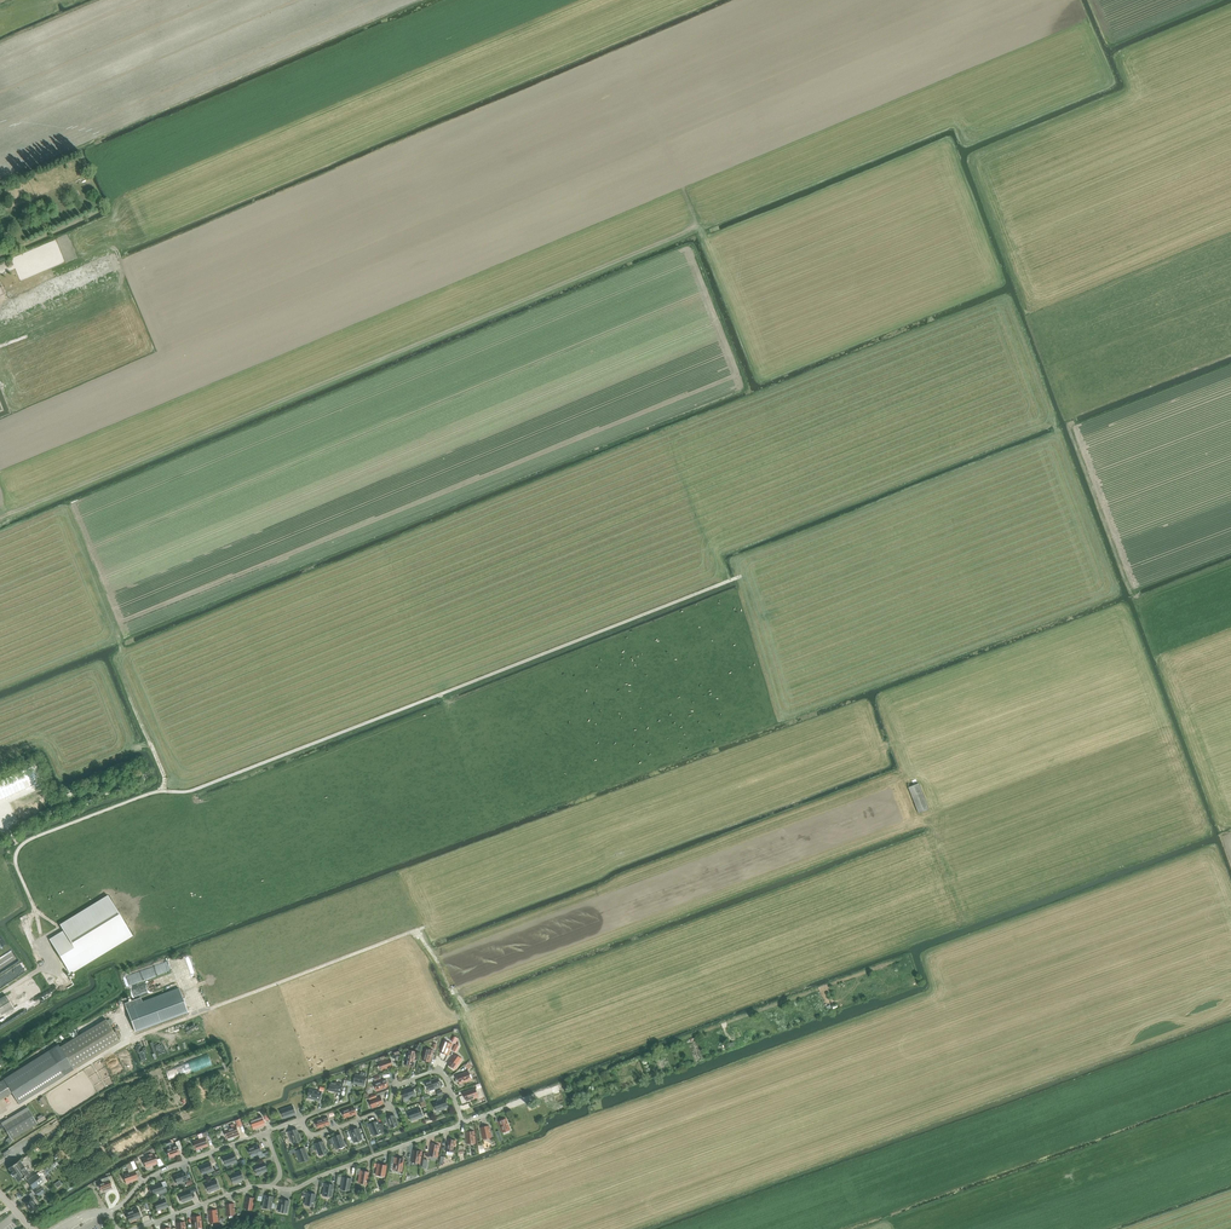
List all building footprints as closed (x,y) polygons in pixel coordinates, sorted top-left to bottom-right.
[(908,787),(918,813),(928,809),(918,783),(908,787)] [(63,930),(49,939),(70,973),(132,935),(108,895),(60,925),(63,930)] [(160,965),(123,975),(126,986),(133,985),(133,984),(163,976),(160,965)] [(140,997),(124,1003),(135,1031),(188,1012),(179,988),(142,1002),(140,997)] [(60,1047),(73,1069),(119,1041),(106,1019),(60,1047)] [(441,1050),(448,1052),(452,1043),(445,1040),(441,1050)] [(423,1058),(430,1059),(433,1049),(425,1047),(423,1058)] [(408,1053),(405,1064),(413,1065),(415,1054),(414,1054),(415,1050),(409,1049),(408,1053)] [(27,1064),(3,1079),(19,1104),(43,1089),(64,1075),(48,1050),(27,1064)] [(449,1065),(451,1067),(452,1066),(454,1067),(458,1062),(459,1063),(462,1058),(455,1053),(448,1063),(449,1064),(449,1065)] [(208,1054),(165,1070),(169,1081),(212,1065),(208,1054)] [(380,1061),(383,1068),(393,1065),(390,1058),(380,1061)] [(456,1077),(457,1080),(459,1080),(459,1082),(465,1079),(466,1081),(471,1079),(468,1070),(457,1075),(457,1076),(456,1077)] [(353,1078),(354,1079),(354,1081),(358,1082),(358,1083),(364,1085),(366,1076),(355,1073),(355,1075),(354,1076),(353,1078)] [(427,1083),(426,1084),(427,1086),(428,1087),(429,1088),(434,1086),(435,1088),(441,1086),(438,1077),(426,1081),(427,1083)] [(376,1082),(378,1088),(388,1085),(385,1078),(376,1082)] [(9,1093),(1,1081),(0,1081),(0,1099),(9,1093)] [(328,1085),(329,1086),(329,1088),(335,1089),(335,1091),(341,1092),(343,1083),(331,1081),(330,1082),(329,1083),(328,1085)] [(402,1092),(401,1093),(402,1096),(403,1096),(404,1097),(409,1095),(410,1097),(416,1095),(413,1086),(401,1090),(401,1091),(402,1092)] [(464,1093),(463,1094),(464,1097),(466,1097),(466,1098),(472,1096),(473,1098),(478,1096),(475,1087),(464,1092),(464,1093)] [(308,1091),(307,1094),(308,1095),(308,1096),(307,1099),(314,1101),(314,1099),(320,1101),(321,1094),(322,1092),(309,1089),(309,1091),(308,1091)] [(371,1099),(373,1106),(383,1103),(381,1095),(371,1099)] [(47,1103),(43,1097),(40,1098),(41,1099),(38,1101),(41,1105),(43,1103),(44,1105),(47,1103)] [(433,1105),(434,1107),(436,1107),(436,1109),(442,1107),(443,1108),(448,1106),(445,1098),(434,1102),(434,1104),(433,1105)] [(281,1112),(282,1114),(283,1114),(284,1116),(289,1114),(290,1115),(296,1113),(293,1105),(281,1109),(282,1111),(281,1112)] [(344,1109),(346,1116),(356,1113),(353,1105),(344,1109)] [(5,1126),(12,1138),(38,1123),(29,1106),(2,1122),(5,1126)] [(408,1114),(409,1116),(410,1116),(411,1118),(417,1116),(417,1117),(423,1115),(420,1107),(408,1111),(409,1113),(408,1114)] [(39,1123),(45,1119),(44,1116),(43,1116),(42,1114),(37,1117),(39,1119),(37,1120),(39,1123)] [(393,1126),(394,1127),(396,1126),(396,1125),(398,1124),(394,1114),(386,1117),(388,1123),(389,1122),(391,1127),(393,1126)] [(252,1125),(253,1127),(259,1125),(260,1126),(265,1124),(262,1116),(251,1120),(251,1121),(250,1122),(251,1125),(252,1125)] [(317,1119),(319,1126),(329,1123),(327,1116),(317,1119)] [(498,1120),(502,1130),(509,1127),(505,1118),(498,1120)] [(380,1126),(378,1120),(369,1123),(371,1129),(373,1128),(375,1134),(377,1133),(378,1134),(380,1133),(380,1132),(385,1130),(383,1125),(380,1126)] [(225,1131),(224,1132),(225,1134),(227,1135),(227,1136),(233,1134),(234,1136),(239,1134),(236,1125),(225,1129),(225,1131)] [(481,1126),(483,1137),(491,1135),(488,1125),(481,1126)] [(362,1138),(358,1127),(349,1130),(352,1136),(353,1135),(355,1141),(357,1140),(358,1141),(360,1140),(361,1139),(362,1138)] [(301,1139),(297,1128),(288,1131),(290,1137),(292,1136),(294,1142),(296,1141),(297,1142),(299,1141),(299,1140),(301,1139)] [(466,1131),(467,1141),(475,1141),(474,1130),(466,1131)] [(340,1147),(341,1148),(343,1147),(343,1145),(345,1145),(341,1133),(332,1136),(334,1142),(336,1142),(338,1147),(340,1147)] [(193,1143),(194,1146),(195,1146),(196,1148),(202,1146),(202,1147),(208,1145),(205,1137),(194,1141),(194,1142),(193,1143)] [(446,1149),(454,1150),(456,1139),(448,1138),(446,1149)] [(321,1154),(322,1153),(323,1154),(326,1153),(326,1152),(327,1151),(323,1140),(314,1143),(317,1149),(318,1148),(321,1154)] [(430,1153),(437,1155),(439,1144),(431,1143),(430,1153)] [(249,1147),(251,1154),(256,1153),(256,1154),(262,1152),(259,1144),(249,1147)] [(167,1150),(166,1151),(167,1154),(168,1154),(169,1155),(173,1154),(174,1155),(179,1153),(176,1145),(166,1148),(167,1150)] [(296,1150),(298,1155),(300,1155),(302,1161),(304,1160),(305,1161),(307,1160),(307,1159),(309,1158),(304,1147),(296,1150)] [(412,1160),(420,1161),(421,1150),(414,1149),(412,1160)] [(224,1157),(226,1163),(231,1162),(231,1163),(237,1161),(234,1153),(224,1157)] [(145,1163),(145,1165),(151,1163),(152,1165),(158,1163),(155,1154),(143,1158),(144,1160),(143,1161),(143,1163),(145,1163)] [(397,1170),(399,1171),(400,1170),(402,1170),(404,1158),(395,1156),(394,1162),(396,1163),(395,1169),(396,1169),(397,1170)] [(26,1168),(20,1160),(8,1168),(17,1181),(29,1173),(26,1169),(26,1168)] [(200,1165),(202,1172),(207,1170),(208,1172),(213,1170),(210,1161),(200,1165)] [(254,1165),(257,1172),(261,1171),(262,1172),(268,1170),(265,1162),(254,1165)] [(378,1174),(379,1174),(380,1176),(382,1176),(383,1175),(385,1175),(387,1164),(378,1163),(377,1169),(378,1169),(378,1174)] [(360,1182),(362,1182),(362,1183),(365,1184),(365,1183),(367,1183),(369,1171),(360,1169),(359,1176),(361,1176),(360,1182)] [(125,1179),(126,1181),(131,1179),(132,1181),(138,1179),(135,1170),(123,1174),(124,1176),(123,1177),(124,1179),(125,1179)] [(231,1174),(233,1181),(238,1179),(238,1181),(244,1179),(241,1170),(231,1174)] [(174,1175),(177,1182),(181,1180),(182,1182),(187,1179),(184,1171),(174,1175)] [(27,1180),(33,1188),(43,1181),(37,1173),(27,1180)] [(106,1190),(112,1188),(108,1176),(103,1178),(104,1181),(99,1183),(99,1185),(99,1186),(99,1188),(101,1188),(101,1190),(105,1188),(106,1190)] [(343,1182),(342,1188),(344,1189),(344,1190),(347,1190),(348,1189),(349,1190),(351,1178),(342,1176),(341,1182),(343,1182)] [(206,1183),(209,1190),(213,1188),(214,1190),(220,1188),(217,1179),(206,1183)] [(153,1191),(153,1193),(158,1191),(158,1193),(164,1191),(161,1182),(151,1186),(151,1187),(150,1188),(149,1189),(150,1191),(151,1192),(153,1191)] [(324,1196),(326,1196),(326,1197),(329,1197),(330,1196),(331,1197),(333,1184),(324,1183),(323,1189),(325,1189),(324,1196)] [(34,1192),(37,1196),(46,1190),(42,1186),(34,1192)] [(128,1197),(134,1187),(131,1186),(125,1195),(128,1197)] [(179,1193),(181,1200),(186,1198),(186,1200),(192,1197),(189,1189),(179,1193)] [(307,1199),(306,1205),(308,1205),(308,1206),(311,1207),(312,1206),(313,1206),(315,1194),(307,1192),(305,1198),(307,1199)] [(264,1207),(266,1207),(266,1208),(269,1209),(269,1208),(271,1208),(273,1196),(264,1194),(263,1200),(265,1201),(264,1207)] [(23,1201),(30,1212),(38,1207),(31,1196),(23,1201)] [(245,1207),(253,1208),(254,1197),(247,1196),(245,1207)] [(154,1201),(156,1208),(161,1207),(162,1208),(167,1206),(164,1198),(154,1201)] [(281,1205),(280,1211),(282,1212),(282,1213),(285,1213),(286,1212),(287,1213),(290,1201),(281,1199),(280,1205),(281,1205)] [(226,1203),(227,1214),(235,1213),(234,1203),(226,1203)] [(127,1213),(126,1214),(126,1217),(128,1217),(128,1219),(134,1216),(135,1218),(141,1216),(137,1207),(126,1212),(127,1213)] [(209,1210),(210,1220),(218,1220),(217,1209),(209,1210)] [(192,1216),(194,1226),(201,1226),(200,1215),(192,1216)]
